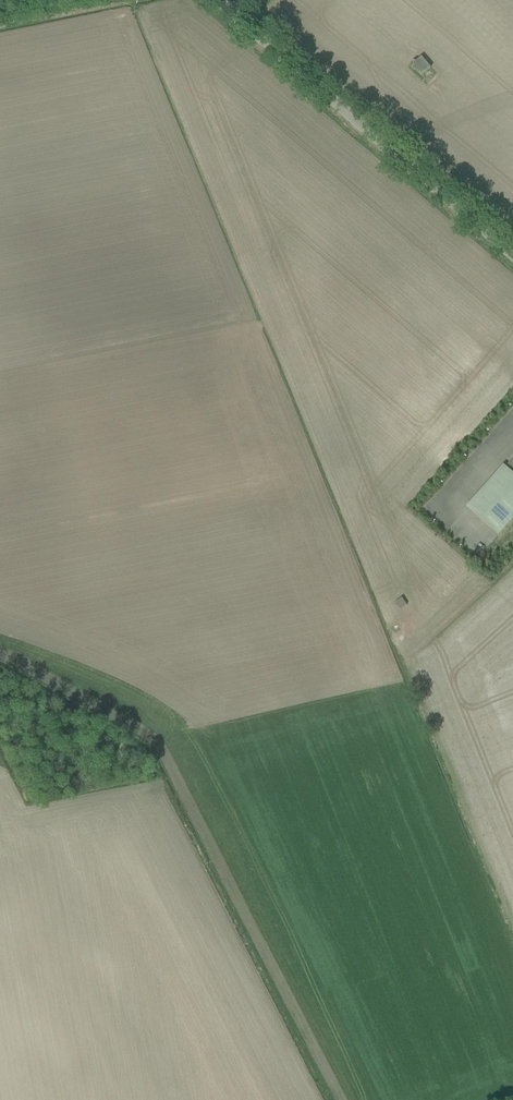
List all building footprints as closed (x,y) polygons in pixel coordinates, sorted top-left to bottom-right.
[(416,71),(421,77),(430,68),(421,58),(416,62),(414,62),(411,64),(411,68),(413,70),(416,71)] [(501,533),(512,519),(512,459),(506,467),(504,465),(469,504),(501,533)] [(476,534),(486,542),(492,533),(482,525),(476,534)]
